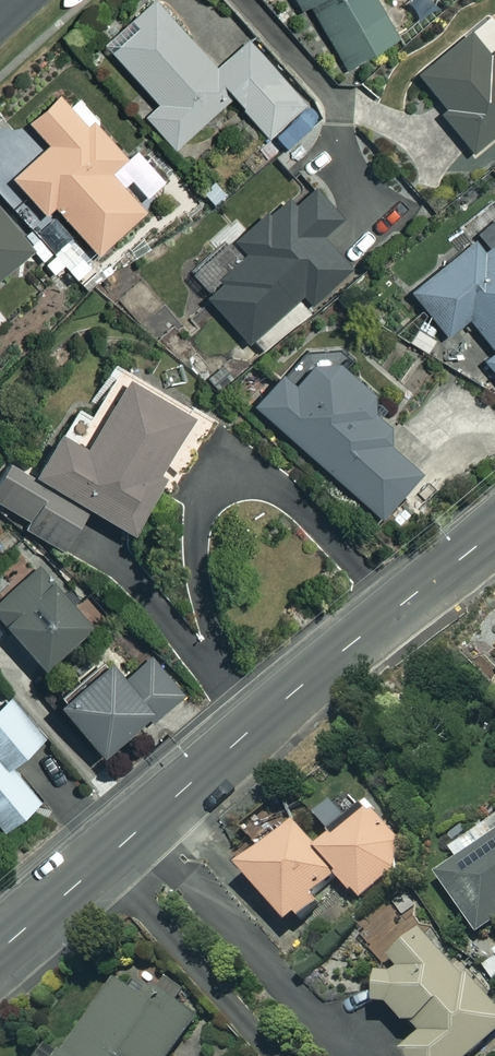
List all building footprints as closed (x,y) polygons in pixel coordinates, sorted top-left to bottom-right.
[(150,0),(149,0),(129,19),(135,25),(107,51),(157,104),(143,116),(174,149),(230,96),(269,139),(306,104),(246,40),(215,69),(150,0)] [(372,0),(294,0),(300,10),(307,6),(345,68),(395,38),(372,0)] [(487,57),(467,33),(416,76),(445,110),(439,115),(471,154),(494,134),(494,50),(487,57)] [(123,156),(91,121),(83,128),(55,96),(26,122),(47,145),(10,179),(43,214),(52,206),(97,255),(143,213),(106,172),(123,156)] [(289,197),(243,240),(230,225),(180,270),(247,343),(301,293),(311,304),(349,269),(319,237),(342,216),(318,189),(299,207),(289,197)] [(494,241),(494,214),(475,232),(488,247),(494,241)] [(0,217),(0,277),(29,255),(0,217)] [(482,252),(469,237),(408,293),(445,335),(464,318),(493,351),(481,362),(494,378),(494,242),(488,247),(482,252)] [(294,381),(282,370),(251,406),(381,520),(420,476),(383,444),(392,433),(366,410),(374,401),(319,353),(294,381)] [(121,378),(80,449),(52,432),(26,475),(3,461),(0,466),(0,505),(26,520),(22,528),(58,549),(83,507),(128,534),(159,482),(150,477),(186,416),(121,378)] [(37,565),(0,598),(0,624),(39,669),(89,625),(37,565)] [(185,693),(152,652),(120,679),(105,661),(53,704),(96,755),(143,715),(149,723),(185,693)] [(3,832),(39,802),(8,766),(41,738),(8,698),(0,704),(0,828),(3,832)] [(439,844),(454,865),(435,878),(476,938),(494,924),(494,806),(439,844)] [(334,839),(330,835),(314,849),(292,822),(235,872),(287,931),(321,901),(317,896),(336,879),(359,905),(399,870),(401,842),(377,812),(373,816),(367,810),(334,839)] [(494,1031),(494,1013),(419,930),(386,957),(395,972),(389,976),(371,977),(372,1011),(389,1012),(409,1034),(412,1031),(419,1039),(401,1055),(469,1055),(494,1031)] [(482,961),(494,979),(494,952),(482,961)] [(199,1017),(127,964),(59,1055),(171,1055),(199,1017)]
